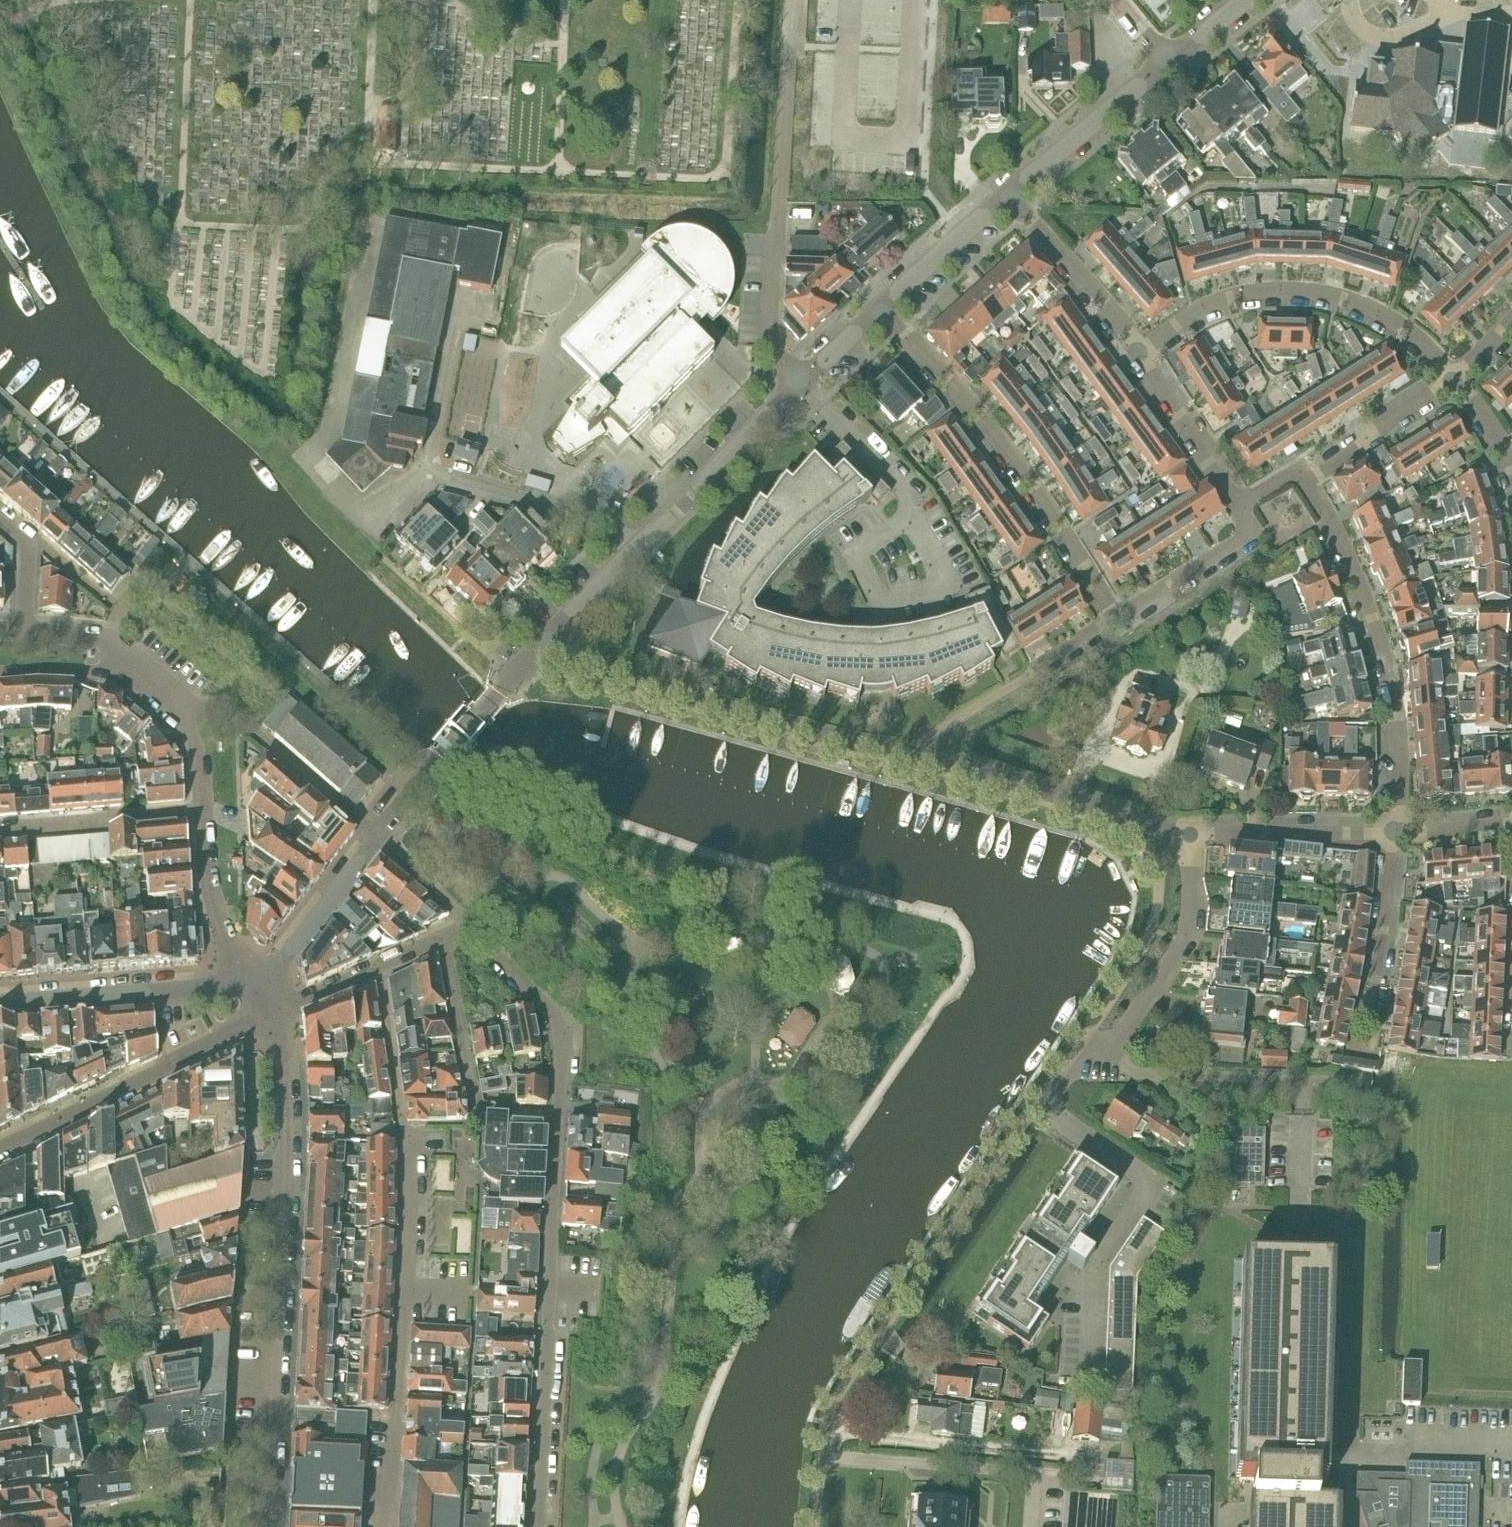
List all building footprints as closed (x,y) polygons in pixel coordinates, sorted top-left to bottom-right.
[(988,5),(988,23),(1016,23),(1016,6),(988,5)] [(1018,32),(1036,31),(1035,6),(1017,7),(1018,32)] [(1088,24),(1087,14),(1064,15),(1064,25),(1088,24)] [(1442,140),(1482,145),(1504,148),(1511,77),(1511,26),(1465,20),(1462,48),(1438,46),(1436,63),(1392,58),(1391,69),(1368,66),(1366,89),(1355,87),(1350,132),(1394,137),(1396,135),(1403,144),(1404,143),(1417,159),(1442,140)] [(1088,24),(1064,25),(1065,35),(1068,35),(1088,34),(1088,24)] [(1089,45),(1088,35),(1088,34),(1068,35),(1069,46),(1089,45)] [(1032,74),(1032,87),(1052,86),(1052,84),(1069,84),(1069,69),(1069,57),(1069,46),(1068,35),(1065,35),(1065,36),(1055,36),(1056,50),(1051,50),(1051,58),(1027,59),(1028,74),(1032,74)] [(1262,95),(1286,125),(1300,113),(1288,99),(1292,95),(1289,91),(1306,77),(1278,42),(1276,44),(1269,42),(1267,51),(1264,53),(1267,57),(1255,67),(1271,87),(1262,95)] [(1069,57),(1089,56),(1089,45),(1069,46),(1069,57)] [(1069,57),(1069,69),(1090,68),(1089,56),(1069,57)] [(952,88),(952,112),(972,112),(972,122),(983,122),(983,124),(985,124),(988,127),(988,129),(998,128),(1001,123),(1003,123),(1002,85),(984,86),(984,72),(953,73),(952,88)] [(1252,128),(1268,115),(1236,76),(1234,78),(1234,76),(1228,75),(1224,79),(1223,84),(1224,86),(1216,93),(1261,148),(1266,154),(1271,150),(1256,131),(1255,132),(1252,128)] [(1199,106),(1195,109),(1228,148),(1229,147),(1245,134),(1247,137),(1246,139),(1254,149),(1253,151),(1260,159),(1266,154),(1261,148),(1216,93),(1208,99),(1205,96),(1196,103),(1199,106)] [(1228,148),(1195,109),(1188,115),(1187,114),(1182,113),(1177,116),(1177,121),(1179,123),(1176,125),(1201,156),(1213,146),(1224,159),(1221,162),(1236,180),(1256,181),(1229,147),(1228,148)] [(396,111),(378,111),(376,153),(394,154),(396,111)] [(1181,158),(1157,129),(1158,128),(1151,127),(1151,128),(1135,141),(1178,193),(1187,187),(1171,167),(1181,158)] [(1119,160),(1142,189),(1154,179),(1160,186),(1159,186),(1170,200),(1178,193),(1135,141),(1119,154),(1118,154),(1118,160),(1119,160)] [(1274,181),(1290,182),(1290,179),(1278,167),(1274,181)] [(1371,183),(1338,181),(1338,191),(1370,193),(1371,183)] [(1511,223),(1511,215),(1495,197),(1491,201),(1511,223)] [(1226,241),(1233,269),(1254,263),(1257,263),(1253,234),(1248,199),(1243,200),(1246,224),(1240,225),(1241,237),(1226,241)] [(1253,234),(1257,263),(1278,263),(1279,235),(1264,234),(1263,222),(1256,223),(1253,199),(1248,199),(1253,234)] [(1305,235),(1304,264),(1324,264),(1328,265),(1331,236),(1337,202),(1332,201),(1328,225),(1321,223),(1319,235),(1305,235)] [(1511,260),(1511,223),(1491,201),(1488,204),(1505,222),(1500,226),(1506,233),(1496,243),(1511,260)] [(1331,236),(1328,265),(1350,272),(1359,245),(1342,239),(1344,228),(1338,227),(1342,202),(1337,202),(1331,236)] [(1171,215),(1177,223),(1192,212),(1185,204),(1171,215)] [(1158,208),(1148,217),(1152,221),(1162,212),(1158,208)] [(1279,212),(1279,235),(1278,263),(1304,264),(1305,235),(1291,235),(1291,225),(1289,225),(1289,212),(1279,212)] [(1193,214),(1209,275),(1233,269),(1226,241),(1214,244),(1212,235),(1204,236),(1198,213),(1193,214)] [(1178,254),(1185,282),(1209,275),(1193,214),(1188,215),(1195,239),(1188,240),(1191,250),(1178,254)] [(899,235),(881,215),(845,248),(848,252),(837,262),(852,279),(863,269),(862,267),(899,235)] [(1359,245),(1350,272),(1373,279),(1381,252),(1380,251),(1390,218),(1386,217),(1378,241),(1372,239),(1369,248),(1359,245)] [(342,441),(327,455),(343,471),(362,492),(387,467),(403,470),(405,455),(413,456),(414,448),(422,449),(426,428),(422,427),(437,351),(453,270),(459,271),(456,285),(490,292),(501,239),(467,232),(466,235),(460,234),(460,232),(386,218),(342,441)] [(1107,226),(1086,245),(1102,264),(1149,222),(1146,218),(1128,234),(1123,229),(1116,236),(1107,226)] [(1381,252),(1373,279),(1395,287),(1404,259),(1392,255),(1395,246),(1388,243),(1395,220),(1390,218),(1380,251),(1381,252)] [(1149,222),(1102,264),(1118,283),(1140,264),(1131,253),(1139,247),(1135,242),(1153,226),(1149,222)] [(650,262),(562,350),(594,382),(572,404),(573,406),(552,442),(568,459),(606,437),(603,433),(613,423),(628,438),(714,353),(694,333),(708,319),(712,324),(720,315),(727,306),(731,296),(733,285),(732,274),(728,262),(722,251),(714,243),(704,236),(692,232),(680,231),(668,233),(657,237),(654,240),(652,242),(641,253),(650,262)] [(1496,281),(1511,266),(1511,260),(1496,243),(1486,252),(1480,246),(1475,250),(1457,233),(1454,236),(1496,281)] [(1459,279),(1478,299),(1496,281),(1454,236),(1450,239),(1467,258),(1463,262),(1469,269),(1459,279)] [(792,238),(791,262),(802,262),(804,238),(792,238)] [(814,262),(815,238),(804,238),(802,262),(814,262)] [(827,239),(815,238),(814,262),(827,263),(827,239)] [(1061,290),(1064,288),(1050,272),(1049,273),(1033,255),(1033,253),(1027,246),(1021,252),(1021,255),(1007,267),(1020,282),(1028,291),(1045,277),(1058,292),(1044,305),(1045,306),(1043,308),(1049,314),(1067,302),(1067,301),(1070,299),(1061,290)] [(1412,255),(1409,264),(1416,271),(1422,265),(1412,255)] [(1140,264),(1118,283),(1135,301),(1175,266),(1174,260),(1156,266),(1148,273),(1140,264)] [(802,262),(791,262),(785,262),(784,287),(784,324),(800,342),(807,335),(807,336),(833,313),(824,303),(810,286),(836,262),(827,263),(814,262),(802,262)] [(848,299),(860,289),(836,262),(810,286),(824,303),(837,292),(848,299)] [(1175,266),(1135,301),(1151,320),(1173,301),(1164,291),(1179,277),(1175,266)] [(996,277),(988,284),(998,294),(1009,308),(1010,307),(1018,316),(1026,309),(1018,300),(1028,291),(1020,282),(1007,267),(1006,268),(1002,268),(996,273),(996,277)] [(1416,272),(1459,317),(1478,299),(1459,279),(1449,288),(1438,286),(1421,268),(1416,272)] [(1422,315),(1441,335),(1459,317),(1416,272),(1414,275),(1431,292),(1426,297),(1432,304),(1422,315)] [(1449,288),(1459,279),(1452,272),(1449,288)] [(970,300),(968,301),(977,311),(990,325),(1009,308),(998,294),(988,284),(980,291),(976,291),(970,296),(970,300)] [(950,318),(949,318),(969,341),(970,342),(981,332),(986,338),(994,330),(990,325),(977,311),(968,301),(960,309),(957,308),(950,314),(950,318)] [(1044,320),(1058,339),(1082,322),(1067,302),(1049,314),(1044,318),(1044,319),(1044,320)] [(1049,314),(1043,308),(1033,317),(1039,324),(1044,320),(1044,319),(1044,318),(1049,314)] [(968,371),(961,364),(966,359),(959,352),(970,342),(969,341),(949,318),(934,332),(931,331),(927,335),(949,361),(962,375),(963,374),(968,371)] [(1285,322),(1259,321),(1259,349),(1273,350),(1273,360),(1284,360),(1285,322)] [(1082,322),(1058,339),(1073,359),(1096,342),(1082,322)] [(1311,323),(1285,322),(1284,360),(1296,360),(1297,350),(1311,351),(1311,323)] [(1010,350),(1026,336),(1019,329),(1004,343),(1010,350)] [(1343,336),(1350,346),(1357,341),(1350,331),(1343,336)] [(466,335),(463,352),(476,355),(479,337),(466,335)] [(1229,339),(1236,350),(1243,345),(1237,335),(1229,339)] [(1032,343),(1039,353),(1046,349),(1038,339),(1032,343)] [(1202,341),(1178,356),(1192,378),(1224,357),(1218,347),(1210,353),(1202,341)] [(1357,341),(1350,346),(1356,356),(1363,351),(1357,341)] [(1096,342),(1073,359),(1087,379),(1111,362),(1096,342)] [(1243,345),(1236,350),(1242,360),(1249,355),(1243,345)] [(1385,347),(1364,361),(1381,388),(1402,374),(1385,347)] [(1046,349),(1039,353),(1046,363),(1053,358),(1046,349)] [(1005,362),(1006,361),(999,354),(987,364),(994,372),(1005,362)] [(1035,371),(1041,366),(1034,356),(1028,361),(1035,371)] [(1307,358),(1309,364),(1310,370),(1318,367),(1315,356),(1307,358)] [(1224,357),(1192,378),(1206,399),(1230,384),(1222,373),(1231,367),(1224,357)] [(987,364),(982,358),(968,371),(963,374),(971,383),(978,377),(982,382),(994,372),(987,364)] [(1381,388),(1364,361),(1342,375),(1359,401),(1381,388)] [(982,382),(988,388),(998,401),(1027,376),(1020,367),(1013,372),(1005,362),(994,372),(982,382)] [(1111,362),(1087,379),(1102,399),(1126,382),(1111,362)] [(1503,371),(1511,380),(1511,363),(1503,371)] [(1310,370),(1309,364),(1296,367),(1298,376),(1311,372),(1310,370)] [(1048,376),(1041,366),(1035,371),(1042,381),(1048,376)] [(1250,380),(1260,374),(1256,367),(1246,373),(1250,380)] [(1310,370),(1311,372),(1314,381),(1321,379),(1318,367),(1310,370)] [(1503,371),(1485,389),(1504,409),(1511,402),(1511,380),(1503,371)] [(927,424),(943,409),(935,398),(925,407),(894,373),(868,396),(896,425),(913,410),(927,424)] [(1359,401),(1342,375),(1320,388),(1337,415),(1359,401)] [(1027,376),(998,401),(1003,406),(1014,420),(1038,402),(1029,390),(1035,385),(1027,376)] [(1062,383),(1069,393),(1075,388),(1068,379),(1062,383)] [(1230,384),(1206,399),(1220,421),(1235,412),(1241,422),(1256,413),(1249,403),(1244,406),(1236,394),(1244,389),(1238,379),(1230,384)] [(1126,382),(1102,399),(1117,419),(1140,402),(1126,382)] [(1290,397),(1298,392),(1292,382),(1284,386),(1290,397)] [(1075,388),(1069,393),(1076,403),(1082,398),(1075,388)] [(1337,415),(1320,388),(1299,402),(1316,429),(1337,415)] [(1065,412),(1072,407),(1064,398),(1058,402),(1065,412)] [(1038,402),(1014,420),(1028,439),(1059,417),(1052,406),(1046,411),(1038,402)] [(1140,402),(1117,419),(1131,439),(1155,422),(1140,402)] [(1316,429),(1299,402),(1277,416),(1294,443),(1316,429)] [(1079,417),(1072,407),(1065,412),(1072,422),(1079,417)] [(1446,452),(1468,438),(1453,415),(1431,428),(1446,452)] [(1277,416),(1255,429),(1272,456),(1294,443),(1277,416)] [(1028,439),(1034,447),(1043,459),(1067,441),(1060,430),(1066,426),(1059,417),(1028,439)] [(950,418),(927,435),(937,447),(943,455),(965,439),(950,418)] [(1091,424),(1098,433),(1105,429),(1098,419),(1091,424)] [(1155,422),(1131,439),(1137,447),(1146,459),(1170,442),(1155,422)] [(1424,466),(1446,452),(1431,428),(1409,442),(1424,466)] [(1105,429),(1098,433),(1105,443),(1112,439),(1105,429)] [(1272,456),(1255,429),(1233,443),(1250,470),(1272,456)] [(928,446),(922,439),(913,447),(918,454),(928,446)] [(943,455),(958,476),(980,460),(965,439),(943,455)] [(1088,444),(1095,454),(1102,449),(1095,439),(1088,444)] [(43,441),(32,453),(39,460),(50,448),(43,441)] [(1043,459),(1047,466),(1057,479),(1088,458),(1082,448),(1075,452),(1067,441),(1043,459)] [(1182,464),(1184,462),(1170,442),(1146,459),(1161,479),(1168,475),(1182,464)] [(1409,442),(1387,456),(1394,467),(1402,480),(1424,466),(1409,442)] [(455,459),(475,465),(479,448),(459,443),(455,459)] [(700,590),(703,592),(706,593),(703,600),(701,605),(699,611),(696,610),(677,603),(654,638),(647,649),(699,669),(710,652),(727,662),(725,665),(755,685),(759,678),(789,693),(792,686),(824,699),(826,691),(859,701),(861,689),(865,689),(869,690),(873,690),(877,690),(883,689),(887,689),(891,687),(894,700),(926,687),(929,694),(959,678),(963,686),(993,666),(988,658),(1000,652),(1004,659),(1020,649),(989,589),(965,599),(974,616),(936,628),(907,634),(878,638),(869,638),(840,637),(811,633),(783,627),(754,618),(752,610),(769,586),(788,564),(809,544),(831,525),(870,499),(877,506),(891,493),(843,444),(819,467),(813,461),(800,476),(791,487),(785,481),(765,509),(759,504),(742,533),(734,529),(720,560),(712,556),(700,590)] [(1364,459),(1364,460),(1370,468),(1373,466),(1376,470),(1380,468),(1383,473),(1394,467),(1387,456),(1382,448),(1364,459)] [(1102,449),(1095,454),(1102,463),(1109,459),(1102,449)] [(1121,463),(1127,459),(1120,449),(1112,454),(1119,464),(1121,463)] [(1451,459),(1457,469),(1464,465),(1457,454),(1451,459)] [(59,457),(48,469),(55,475),(55,476),(59,471),(66,464),(59,457)] [(1088,458),(1057,479),(1060,485),(1070,500),(1096,482),(1089,472),(1095,468),(1088,458)] [(1121,463),(1127,473),(1134,469),(1127,459),(1121,463)] [(1330,481),(1347,506),(1369,492),(1374,501),(1386,495),(1380,486),(1381,485),(1370,468),(1364,460),(1364,459),(1330,481)] [(1450,473),(1457,469),(1451,459),(1444,463),(1450,473)] [(958,476),(973,497),(995,481),(980,460),(958,476)] [(3,461),(0,465),(0,495),(3,498),(21,477),(3,461)] [(1466,469),(1469,478),(1454,483),(1458,495),(1441,501),(1445,511),(1491,496),(1488,486),(1489,482),(1485,478),(1484,474),(1479,462),(1466,469)] [(1207,483),(1198,488),(1182,464),(1168,475),(1182,498),(1200,525),(1224,510),(1207,483)] [(1134,469),(1127,473),(1135,483),(1141,479),(1134,469)] [(1117,481),(1112,472),(1096,482),(1070,500),(1083,521),(1109,504),(1102,493),(1108,489),(1107,487),(1117,481)] [(48,485),(52,488),(57,491),(63,476),(60,473),(48,485)] [(939,481),(943,487),(953,480),(948,474),(939,481)] [(531,492),(535,480),(524,476),(520,488),(531,492)] [(39,493),(21,477),(3,498),(21,514),(39,493)] [(83,481),(65,501),(70,505),(74,505),(82,496),(87,496),(92,489),(92,484),(87,480),(83,481)] [(953,480),(943,487),(948,494),(958,487),(953,480)] [(973,497),(988,518),(1011,501),(995,481),(973,497)] [(1160,486),(1149,493),(1153,500),(1164,493),(1160,486)] [(1412,503),(1419,499),(1413,489),(1405,493),(1412,503)] [(57,509),(39,493),(21,514),(39,530),(57,509)] [(1153,500),(1149,493),(1139,500),(1143,507),(1153,500)] [(443,500),(450,506),(440,516),(442,518),(438,521),(422,506),(395,536),(415,555),(443,524),(464,500),(448,495),(443,500)] [(1378,507),(1353,517),(1363,542),(1396,528),(1415,520),(1411,511),(1394,518),(1395,521),(1392,523),(1384,504),(1388,503),(1385,495),(1386,495),(1374,501),(1378,507)] [(1430,527),(1448,521),(1465,516),(1468,527),(1499,519),(1498,518),(1499,512),(1496,509),(1491,496),(1445,511),(1426,517),(1430,527)] [(1182,498),(1161,512),(1178,539),(1200,525),(1182,498)] [(450,526),(461,515),(473,502),(464,500),(443,524),(415,555),(434,573),(462,544),(445,528),(449,524),(450,526)] [(988,518),(1004,538),(1026,522),(1011,501),(988,518)] [(1410,505),(1415,520),(1423,517),(1419,502),(1410,505)] [(116,507),(95,531),(99,535),(121,511),(116,507)] [(39,530),(57,545),(75,525),(57,509),(39,530)] [(121,511),(99,535),(104,539),(125,515),(121,511)] [(1114,511),(1103,518),(1108,524),(1113,521),(1118,518),(1114,511)] [(492,532),(495,535),(530,569),(536,563),(541,568),(554,555),(538,540),(547,531),(529,515),(521,523),(514,516),(499,531),(496,528),(499,524),(486,512),(479,519),(492,532)] [(1178,539),(1161,512),(1139,526),(1156,553),(1178,539)] [(968,523),(973,529),(983,521),(978,515),(968,523)] [(1108,524),(1103,518),(1094,524),(1098,530),(1108,524)] [(489,535),(492,532),(479,519),(476,522),(489,535)] [(1453,541),(1453,543),(1455,551),(1503,544),(1501,533),(1503,528),(1500,524),(1499,520),(1499,519),(1468,527),(1470,538),(1466,540),(1453,541)] [(983,521),(973,529),(978,536),(988,528),(983,521)] [(1113,521),(1108,524),(1113,533),(1119,530),(1113,521)] [(1019,559),(1041,543),(1026,522),(1004,538),(1019,559)] [(94,541),(75,525),(57,545),(75,561),(94,541)] [(1156,553),(1139,526),(1117,540),(1134,567),(1156,553)] [(1396,528),(1363,542),(1373,566),(1406,553),(1418,548),(1427,544),(1424,536),(1415,540),(1414,538),(1404,542),(1405,545),(1403,546),(1396,528)] [(1107,546),(1117,540),(1114,534),(1103,541),(1107,546)] [(513,591),(525,579),(523,576),(530,569),(495,535),(477,554),(467,545),(466,545),(509,588),(509,587),(513,591)] [(1107,546),(1096,553),(1113,580),(1134,567),(1117,540),(1107,546)] [(112,557),(94,541),(75,561),(94,577),(112,557)] [(12,548),(5,542),(4,565),(12,565),(12,548)] [(1503,544),(1455,551),(1456,562),(1473,560),(1474,571),(1477,570),(1506,568),(1506,563),(1508,559),(1504,555),(1503,544)] [(495,606),(494,605),(496,603),(494,602),(509,588),(466,545),(443,569),(455,580),(448,586),(458,595),(452,602),(467,616),(473,609),(482,617),(484,615),(485,616),(490,616),(495,612),(495,606)] [(142,552),(132,563),(138,569),(149,558),(142,552)] [(1455,562),(1453,552),(1438,555),(1440,565),(1455,562)] [(1378,575),(1386,593),(1416,580),(1418,585),(1433,578),(1427,564),(1414,570),(1406,553),(1373,566),(1371,569),(1374,575),(1378,575)] [(130,574),(112,557),(94,577),(112,594),(130,574)] [(1003,569),(1013,563),(1009,557),(999,563),(1003,569)] [(1026,568),(1033,578),(1040,573),(1033,563),(1026,568)] [(1326,609),(1342,603),(1327,567),(1325,568),(1322,567),(1315,570),(1314,572),(1293,581),(1309,621),(1305,623),(1298,605),(1281,612),(1284,636),(1313,633),(1312,626),(1330,619),(1326,609)] [(1455,608),(1479,608),(1479,601),(1507,601),(1506,583),(1509,577),(1507,574),(1506,568),(1477,570),(1477,591),(1455,591),(1455,608)] [(39,594),(44,594),(42,611),(68,614),(71,585),(58,583),(60,571),(42,569),(39,594)] [(1040,573),(1033,578),(1039,588),(1046,584),(1040,573)] [(1046,593),(1064,621),(1086,607),(1069,580),(1046,593)] [(1420,585),(1387,597),(1392,613),(1398,631),(1418,624),(1420,630),(1432,627),(1446,623),(1442,606),(1437,608),(1438,613),(1430,615),(1420,585)] [(1042,635),(1064,621),(1046,593),(1024,607),(1042,635)] [(1001,608),(1008,604),(1003,594),(996,597),(1001,608)] [(1233,599),(1230,617),(1246,620),(1249,602),(1233,599)] [(1024,607),(1012,614),(1010,611),(1003,615),(1020,649),(1042,635),(1024,607)] [(1477,636),(1506,636),(1507,611),(1479,610),(1479,608),(1455,608),(1443,608),(1446,617),(1456,617),(1456,616),(1471,616),(1471,619),(1478,619),(1477,636)] [(1432,627),(1420,630),(1401,636),(1402,639),(1399,639),(1402,650),(1405,649),(1408,660),(1440,652),(1439,651),(1454,647),(1452,638),(1436,642),(1432,627)] [(1359,657),(1358,657),(1352,632),(1302,645),(1305,656),(1321,652),(1324,666),(1360,658),(1359,657)] [(1506,651),(1509,647),(1507,644),(1506,637),(1477,637),(1476,660),(1456,659),(1457,675),(1478,675),(1478,669),(1506,669),(1506,651)] [(1298,640),(1285,643),(1288,655),(1301,652),(1298,640)] [(1365,682),(1366,682),(1360,658),(1324,666),(1324,667),(1309,671),(1312,681),(1327,677),(1331,691),(1365,682)] [(1411,679),(1412,691),(1457,688),(1456,676),(1441,677),(1440,663),(1409,665),(1410,669),(1408,675),(1411,679)] [(1147,757),(1149,751),(1158,754),(1162,752),(1165,740),(1164,737),(1161,736),(1169,711),(1156,707),(1159,700),(1149,696),(1154,683),(1135,676),(1111,741),(1127,747),(1127,749),(1147,757)] [(1459,694),(1459,704),(1506,705),(1506,694),(1508,691),(1508,687),(1506,685),(1506,680),(1476,680),(1476,694),(1459,694)] [(25,682),(0,684),(0,712),(20,711),(21,731),(32,730),(31,710),(27,711),(25,682)] [(38,682),(25,682),(27,711),(31,710),(32,730),(32,732),(49,732),(51,711),(71,711),(74,683),(38,682)] [(1337,716),(1371,707),(1365,682),(1331,691),(1283,703),(1287,716),(1334,704),(1337,716)] [(1286,700),(1297,698),(1294,684),(1283,687),(1286,700)] [(1414,712),(1414,717),(1444,714),(1443,699),(1458,697),(1457,688),(1412,691),(1413,703),(1411,707),(1414,712)] [(117,726),(134,707),(122,697),(99,692),(97,712),(117,716),(115,725),(117,726)] [(356,808),(381,779),(300,708),(288,697),(262,726),(356,808)] [(1459,704),(1459,713),(1459,717),(1475,717),(1475,730),(1505,729),(1506,724),(1508,722),(1508,717),(1506,715),(1506,705),(1459,704)] [(149,720),(134,707),(117,726),(114,730),(113,746),(117,748),(124,738),(130,743),(149,720)] [(1371,714),(1362,716),(1364,724),(1374,723),(1371,714)] [(1459,727),(1445,728),(1444,714),(1414,717),(1414,721),(1412,725),(1415,729),(1416,742),(1459,738),(1459,729),(1459,727)] [(85,717),(84,746),(98,747),(99,717),(85,717)] [(170,740),(156,724),(146,730),(140,738),(146,748),(172,743),(170,740)] [(1316,796),(1343,797),(1344,760),(1328,760),(1329,724),(1318,724),(1317,760),(1316,796)] [(1369,797),(1371,797),(1372,761),(1357,760),(1357,729),(1345,728),(1344,760),(1343,797),(1354,797),(1358,801),(1366,801),(1369,797)] [(1418,762),(1418,767),(1448,764),(1447,748),(1460,747),(1459,738),(1416,742),(1417,754),(1415,758),(1418,762)] [(1511,792),(1511,784),(1510,758),(1497,759),(1496,738),(1482,739),(1482,744),(1487,794),(1497,793),(1504,795),(1509,792),(1511,792)] [(37,739),(36,757),(49,758),(51,740),(37,739)] [(1246,751),(1212,739),(1200,774),(1245,789),(1252,766),(1266,771),(1274,747),(1250,739),(1246,751)] [(1316,796),(1317,760),(1302,759),(1299,751),(1300,739),(1286,739),(1285,751),(1289,751),(1289,768),(1280,768),(1280,795),(1300,796),(1303,800),(1311,800),(1314,796),(1316,796)] [(174,747),(172,743),(146,748),(145,749),(147,766),(182,761),(174,747)] [(1486,792),(1486,794),(1487,794),(1482,744),(1472,744),(1473,757),(1477,757),(1477,760),(1458,761),(1459,776),(1461,794),(1464,794),(1471,796),(1476,794),(1486,792)] [(94,758),(104,758),(113,756),(113,747),(93,747),(94,758)] [(254,778),(256,780),(265,787),(274,796),(290,776),(265,755),(254,778)] [(113,756),(104,758),(104,767),(116,769),(115,756),(113,756)] [(87,809),(106,807),(104,774),(93,775),(92,760),(83,761),(84,776),(87,809)] [(69,810),(87,809),(84,776),(75,776),(74,761),(65,762),(69,810)] [(182,761),(147,766),(137,768),(139,788),(145,788),(184,785),(183,782),(184,782),(182,761)] [(50,812),(69,810),(65,762),(56,763),(58,774),(58,778),(48,779),(48,787),(50,812)] [(1459,776),(1449,776),(1448,764),(1418,767),(1419,771),(1417,775),(1420,779),(1420,798),(1425,798),(1431,799),(1435,797),(1461,794),(1459,776)] [(121,768),(122,783),(132,782),(131,767),(121,768)] [(104,774),(106,807),(124,806),(121,773),(104,774)] [(308,791),(290,776),(274,796),(293,813),(296,810),(294,808),(308,791)] [(247,811),(297,849),(302,842),(288,831),(300,814),(296,810),(293,813),(274,796),(265,787),(256,780),(251,786),(252,793),(257,797),(247,811)] [(185,801),(184,785),(145,788),(146,804),(185,801)] [(50,812),(48,787),(14,789),(15,815),(50,812)] [(14,789),(0,791),(0,816),(15,815),(14,789)] [(315,825),(328,808),(308,791),(294,808),(296,810),(300,814),(315,825)] [(302,842),(297,849),(325,870),(355,832),(328,808),(315,825),(303,842),(302,842)] [(325,870),(297,849),(247,811),(250,845),(255,849),(269,860),(277,865),(310,889),(325,870)] [(135,826),(137,854),(188,849),(186,821),(135,826)] [(137,858),(137,854),(135,826),(110,828),(110,835),(111,860),(136,859),(137,858)] [(92,836),(94,861),(111,860),(110,835),(92,836)] [(83,862),(94,861),(92,836),(81,837),(83,862)] [(73,863),(83,862),(81,837),(71,838),(73,863)] [(61,864),(73,863),(71,838),(60,839),(61,864)] [(27,839),(3,842),(7,880),(17,880),(16,870),(28,869),(28,867),(27,842),(27,839)] [(48,840),(51,865),(61,864),(60,839),(48,840)] [(40,866),(51,865),(48,840),(38,841),(40,866)] [(28,867),(40,866),(38,841),(27,842),(28,867)] [(1332,851),(1321,850),(1279,845),(1278,853),(1230,849),(1230,862),(1226,861),(1225,873),(1228,873),(1228,877),(1273,882),(1275,866),(1290,867),(1291,862),(1320,865),(1321,864),(1324,865),(1325,860),(1331,861),(1332,851)] [(188,849),(137,854),(137,858),(136,859),(137,874),(145,874),(190,870),(188,849)] [(269,860),(255,849),(250,857),(263,867),(269,860)] [(1482,880),(1499,879),(1496,850),(1472,852),(1476,900),(1483,899),(1482,880)] [(1467,882),(1469,900),(1476,900),(1472,852),(1448,854),(1451,883),(1467,882)] [(1354,894),(1371,895),(1375,855),(1358,853),(1354,894)] [(1423,856),(1426,885),(1443,884),(1445,902),(1453,902),(1451,883),(1448,854),(1423,856)] [(380,859),(364,879),(403,910),(417,922),(424,926),(448,914),(380,859)] [(310,889),(277,865),(262,884),(295,908),(310,889)] [(192,895),(190,870),(145,874),(147,899),(167,897),(192,895)] [(295,908),(262,884),(261,885),(242,873),(242,883),(262,895),(252,907),(279,928),(295,908)] [(379,928),(392,940),(398,944),(414,937),(395,921),(403,910),(364,879),(349,899),(379,927),(379,928)] [(1278,904),(1275,903),(1275,907),(1271,907),(1271,901),(1273,886),(1231,882),(1230,902),(1232,902),(1231,908),(1316,916),(1319,917),(1319,909),(1293,906),(1278,904)] [(9,905),(7,883),(3,883),(3,884),(0,884),(0,912),(5,911),(9,911),(9,905)] [(115,930),(117,967),(144,964),(141,917),(139,885),(133,886),(130,892),(126,892),(128,907),(131,913),(114,914),(115,930)] [(15,904),(31,903),(30,893),(15,895),(15,904)] [(168,916),(194,915),(192,895),(167,897),(168,914),(167,915),(168,916)] [(71,919),(82,918),(81,897),(53,899),(55,920),(33,921),(34,928),(38,973),(64,971),(60,927),(64,927),(64,928),(71,927),(71,919)] [(349,899),(324,931),(335,943),(332,947),(337,952),(331,961),(341,971),(371,956),(379,953),(366,941),(379,927),(349,899)] [(1367,928),(1370,904),(1343,899),(1338,923),(1367,928)] [(38,973),(34,928),(16,929),(15,915),(22,914),(21,904),(9,905),(9,911),(5,911),(5,916),(6,931),(8,930),(12,976),(38,973)] [(267,945),(279,928),(252,907),(252,908),(249,904),(246,931),(267,945)] [(1441,911),(1412,906),(1408,930),(1451,936),(1453,926),(1446,924),(1446,928),(1438,927),(1441,911)] [(1226,933),(1268,937),(1270,916),(1274,917),(1274,919),(1295,921),(1294,924),(1315,926),(1316,916),(1231,908),(1231,916),(1229,916),(1226,933)] [(1504,939),(1505,915),(1476,913),(1475,930),(1466,929),(1466,925),(1459,925),(1458,937),(1504,939)] [(100,968),(117,967),(115,930),(98,931),(97,915),(87,916),(88,934),(91,970),(100,969),(100,968)] [(141,917),(144,964),(171,962),(168,916),(167,915),(141,917)] [(194,915),(168,916),(171,962),(197,960),(197,953),(203,952),(202,931),(195,931),(194,915)] [(12,976),(8,930),(6,931),(5,916),(0,916),(0,937),(1,936),(1,942),(0,942),(0,977),(12,976)] [(83,924),(82,918),(71,919),(71,927),(64,928),(67,971),(86,970),(84,936),(75,937),(74,925),(83,924)] [(1363,951),(1367,928),(1338,923),(1333,947),(1363,951)] [(1451,936),(1408,930),(1404,954),(1433,958),(1436,941),(1444,942),(1443,948),(1449,949),(1451,936)] [(307,987),(341,971),(331,961),(337,952),(332,947),(335,943),(324,931),(301,961),(307,987)] [(1317,953),(1317,946),(1224,937),(1224,947),(1223,947),(1218,952),(1218,959),(1222,962),(1223,962),(1223,964),(1265,968),(1264,969),(1273,970),(1274,952),(1280,953),(1280,950),(1299,952),(1299,951),(1317,953)] [(1458,948),(1464,949),(1465,944),(1474,945),(1474,962),(1503,963),(1504,939),(1458,937),(1458,948)] [(1333,947),(1331,962),(1329,970),(1359,976),(1364,951),(1363,951),(1333,947)] [(1430,975),(1430,974),(1433,958),(1404,954),(1400,977),(1447,985),(1448,978),(1430,975)] [(394,1015),(396,1035),(423,1032),(423,1031),(421,1018),(435,1017),(434,1007),(445,1005),(437,957),(437,956),(388,979),(394,1015)] [(1503,963),(1474,962),(1473,978),(1453,978),(1453,985),(1501,987),(1503,963)] [(1283,972),(1281,972),(1217,965),(1216,975),(1215,975),(1211,978),(1210,986),(1213,989),(1214,989),(1214,991),(1257,996),(1259,974),(1262,975),(1262,978),(1281,980),(1281,979),(1283,979),(1283,972)] [(1355,1000),(1359,976),(1329,970),(1325,994),(1354,1000),(1355,1000)] [(1447,985),(1400,977),(1396,1001),(1425,1005),(1428,989),(1446,992),(1447,985)] [(371,1046),(370,1038),(369,1029),(381,1025),(375,985),(352,996),(357,1032),(356,1033),(357,1050),(361,1049),(371,1046)] [(1452,993),(1469,993),(1472,993),(1472,1010),(1500,1011),(1501,987),(1453,985),(1452,993)] [(1246,998),(1207,994),(1206,1004),(1198,1003),(1197,1013),(1205,1014),(1204,1020),(1243,1024),(1246,998)] [(1311,1016),(1349,1023),(1354,1000),(1325,994),(1322,1010),(1312,1009),(1311,1016)] [(303,1017),(307,1064),(333,1064),(347,1063),(346,1061),(348,1061),(345,1036),(356,1033),(357,1032),(352,996),(351,997),(303,1017)] [(1282,1028),(1305,1030),(1307,1003),(1289,1001),(1288,1009),(1279,1007),(1276,1027),(1282,1028)] [(1422,1023),(1422,1021),(1425,1005),(1396,1001),(1392,1025),(1439,1033),(1440,1026),(1422,1023)] [(155,1031),(153,1008),(93,1013),(97,1036),(123,1034),(155,1031)] [(532,1008),(506,1012),(508,1026),(498,1028),(499,1037),(536,1030),(532,1008)] [(1500,1011),(1472,1010),(1471,1027),(1451,1026),(1451,1033),(1499,1036),(1500,1011)] [(795,1013),(781,1033),(781,1040),(792,1047),(799,1047),(814,1026),(813,1019),(802,1012),(795,1013)] [(97,1036),(93,1013),(69,1015),(72,1052),(97,1046),(97,1036)] [(71,1069),(70,1056),(66,1015),(42,1017),(45,1056),(55,1055),(56,1070),(45,1072),(45,1073),(45,1076),(71,1069)] [(451,1037),(448,1016),(435,1017),(421,1018),(423,1031),(423,1032),(424,1040),(425,1039),(451,1037)] [(1316,1042),(1344,1047),(1349,1023),(1311,1016),(1309,1028),(1315,1029),(1316,1025),(1319,1025),(1316,1042)] [(14,1019),(15,1034),(16,1042),(40,1040),(38,1017),(15,1018),(14,1019)] [(15,1034),(14,1019),(0,1020),(0,1035),(15,1034)] [(1204,1020),(1201,1045),(1220,1047),(1218,1062),(1242,1064),(1245,1039),(1242,1039),(1243,1024),(1204,1020)] [(499,1037),(498,1028),(494,1028),(495,1032),(486,1034),(485,1025),(470,1028),(472,1036),(471,1037),(476,1060),(502,1055),(501,1047),(499,1037)] [(1392,1025),(1388,1049),(1417,1054),(1420,1037),(1437,1040),(1439,1033),(1392,1025)] [(1293,1029),(1290,1051),(1302,1053),(1306,1030),(1293,1029)] [(540,1053),(536,1030),(499,1037),(501,1047),(512,1045),(514,1058),(540,1053)] [(158,1058),(155,1031),(123,1034),(123,1039),(127,1066),(139,1061),(141,1065),(158,1058)] [(399,1056),(422,1053),(427,1053),(425,1039),(424,1040),(423,1032),(396,1035),(399,1056)] [(1469,1059),(1498,1060),(1499,1036),(1451,1033),(1450,1040),(1470,1041),(1469,1059)] [(18,1067),(16,1042),(15,1034),(0,1035),(0,1070),(18,1069),(18,1067)] [(70,1056),(71,1069),(74,1091),(127,1066),(123,1039),(106,1043),(109,1052),(94,1059),(90,1050),(97,1046),(72,1052),(73,1055),(70,1056)] [(392,1115),(390,1098),(383,1043),(371,1046),(361,1049),(364,1072),(362,1072),(363,1084),(366,1084),(368,1100),(363,1100),(363,1108),(333,1109),(333,1113),(309,1114),(310,1136),(344,1138),(344,1122),(355,1122),(355,1119),(364,1119),(364,1115),(392,1115)] [(1442,1049),(1432,1048),(1431,1055),(1441,1056),(1442,1049)] [(241,1050),(187,1077),(188,1116),(189,1116),(189,1130),(213,1129),(214,1159),(244,1149),(241,1052),(241,1050)] [(1257,1069),(1283,1069),(1283,1052),(1257,1052),(1257,1069)] [(1331,1065),(1378,1073),(1380,1064),(1332,1056),(1331,1065)] [(432,1090),(430,1071),(429,1071),(427,1057),(400,1060),(405,1097),(426,1097),(425,1090),(432,1090)] [(307,1064),(309,1099),(323,1100),(323,1105),(334,1105),(333,1080),(333,1064),(307,1064)] [(542,1076),(542,1065),(529,1064),(529,1075),(542,1076)] [(507,1089),(505,1077),(512,1076),(510,1065),(498,1068),(500,1078),(480,1082),(482,1094),(507,1089)] [(18,1067),(18,1069),(19,1088),(21,1117),(48,1104),(45,1076),(45,1073),(30,1074),(29,1066),(18,1067)] [(19,1088),(18,1069),(0,1070),(0,1089),(19,1088)] [(48,1104),(74,1091),(71,1069),(45,1076),(48,1104)] [(430,1071),(432,1090),(432,1092),(439,1092),(439,1093),(446,1093),(461,1092),(461,1091),(457,1069),(430,1071)] [(163,1089),(164,1118),(188,1116),(187,1077),(163,1089)] [(546,1105),(547,1082),(516,1081),(516,1104),(546,1105)] [(19,1088),(0,1089),(0,1132),(9,1128),(8,1124),(21,1117),(19,1088)] [(164,1129),(164,1118),(163,1089),(114,1114),(114,1140),(133,1131),(143,1155),(153,1152),(146,1137),(164,1129)] [(465,1091),(461,1091),(461,1092),(446,1093),(446,1096),(446,1115),(447,1120),(467,1119),(465,1091)] [(407,1120),(447,1120),(446,1115),(446,1096),(426,1097),(405,1097),(407,1120)] [(1103,1122),(1130,1140),(1132,1137),(1140,1137),(1146,1127),(1176,1147),(1178,1145),(1183,1148),(1189,1140),(1183,1136),(1184,1135),(1148,1112),(1147,1114),(1120,1096),(1103,1122)] [(345,1098),(345,1108),(362,1107),(361,1097),(345,1098)] [(1206,1106),(1200,1116),(1212,1122),(1218,1112),(1206,1106)] [(598,1110),(598,1121),(593,1121),(593,1120),(570,1118),(568,1151),(590,1153),(591,1152),(592,1140),(597,1141),(597,1132),(603,1133),(602,1153),(629,1156),(631,1114),(598,1110)] [(114,1114),(88,1126),(87,1172),(106,1166),(136,1157),(143,1155),(133,1131),(114,1140),(114,1114)] [(541,1204),(542,1185),(539,1185),(540,1178),(543,1178),(544,1159),(541,1159),(541,1151),(544,1151),(545,1132),(542,1132),(543,1124),(506,1121),(506,1119),(487,1118),(485,1152),(486,1158),(488,1164),(492,1169),(484,1176),(488,1180),(495,1183),(501,1185),(500,1200),(483,1199),(482,1210),(518,1212),(518,1203),(541,1204)] [(371,1142),(395,1142),(392,1124),(371,1124),(371,1142)] [(87,1172),(88,1126),(62,1139),(63,1179),(87,1172)] [(171,1128),(164,1129),(165,1144),(172,1144),(171,1128)] [(1233,1130),(1232,1186),(1263,1186),(1265,1130),(1233,1130)] [(38,1152),(38,1165),(39,1207),(38,1214),(39,1214),(40,1218),(64,1210),(63,1179),(62,1139),(38,1152)] [(358,1167),(358,1165),(359,1159),(348,1158),(348,1156),(345,1156),(345,1141),(310,1140),(309,1166),(344,1168),(347,1168),(347,1167),(358,1167)] [(359,1159),(358,1165),(395,1164),(395,1142),(371,1142),(366,1142),(366,1146),(359,1146),(359,1159)] [(156,1235),(158,1235),(239,1211),(243,1152),(166,1177),(166,1148),(153,1152),(143,1155),(136,1157),(156,1235)] [(602,1153),(591,1152),(590,1153),(568,1151),(566,1181),(589,1183),(589,1182),(600,1183),(600,1182),(620,1183),(621,1177),(621,1170),(602,1169),(602,1153)] [(38,1152),(25,1157),(0,1168),(0,1198),(7,1198),(7,1194),(24,1194),(25,1165),(38,1165),(38,1152)] [(129,1243),(156,1235),(136,1157),(106,1166),(129,1243)] [(1074,1157),(1058,1181),(1063,1184),(1051,1202),(1050,1203),(1083,1224),(1082,1225),(1089,1230),(1118,1186),(1074,1157)] [(395,1164),(358,1165),(358,1167),(358,1184),(367,1185),(367,1186),(395,1185),(395,1164)] [(343,1180),(344,1168),(309,1166),(307,1189),(346,1191),(357,1192),(357,1183),(347,1183),(347,1180),(343,1180)] [(367,1206),(395,1206),(395,1185),(367,1186),(367,1195),(357,1195),(357,1206),(367,1206)] [(346,1202),(346,1191),(307,1189),(306,1213),(341,1215),(342,1202),(346,1202)] [(24,1219),(24,1204),(24,1194),(7,1194),(7,1198),(0,1198),(0,1225),(24,1219)] [(1030,1222),(1035,1226),(1023,1244),(1022,1245),(1055,1266),(1082,1225),(1083,1224),(1050,1203),(1051,1202),(1046,1199),(1030,1222)] [(602,1203),(565,1202),(563,1226),(599,1228),(599,1231),(619,1233),(621,1217),(624,1218),(625,1204),(618,1203),(617,1206),(608,1205),(607,1219),(601,1218),(602,1203)] [(367,1206),(367,1217),(356,1217),(355,1228),(395,1228),(395,1206),(367,1206)] [(38,1214),(39,1207),(28,1207),(28,1217),(38,1214)] [(49,1267),(80,1257),(78,1252),(84,1250),(83,1231),(74,1234),(72,1227),(76,1226),(76,1209),(72,1210),(72,1208),(64,1210),(40,1218),(0,1231),(0,1282),(49,1267)] [(237,1238),(239,1211),(158,1235),(161,1246),(172,1243),(177,1260),(189,1257),(185,1241),(202,1236),(205,1247),(237,1238)] [(497,1232),(539,1235),(541,1215),(513,1213),(513,1212),(499,1211),(497,1232)] [(305,1237),(344,1239),(354,1240),(355,1230),(344,1230),(344,1229),(341,1228),(341,1215),(306,1213),(305,1237)] [(1156,1248),(1165,1235),(1142,1219),(1133,1233),(1156,1248)] [(482,1230),(491,1231),(491,1223),(483,1222),(482,1230)] [(354,1243),(354,1253),(394,1255),(395,1233),(367,1231),(366,1243),(354,1243)] [(537,1277),(539,1235),(497,1232),(482,1231),(481,1245),(507,1246),(506,1265),(507,1265),(506,1276),(505,1292),(479,1290),(477,1312),(474,1357),(493,1358),(532,1359),(533,1340),(496,1339),(497,1320),(488,1320),(489,1313),(535,1316),(537,1277)] [(1147,1262),(1156,1248),(1133,1233),(1124,1246),(1147,1262)] [(1438,1268),(1439,1236),(1428,1236),(1426,1268),(1438,1268)] [(343,1251),(344,1239),(305,1237),(304,1261),(339,1263),(339,1262),(340,1250),(343,1251)] [(1002,1264),(1007,1268),(995,1286),(994,1287),(1027,1308),(1027,1307),(1055,1266),(1022,1245),(1023,1244),(1018,1241),(1002,1264)] [(1067,1259),(1083,1270),(1094,1253),(1078,1243),(1067,1259)] [(175,1278),(178,1288),(234,1274),(236,1244),(200,1253),(205,1270),(175,1278)] [(1136,1278),(1147,1262),(1124,1246),(1109,1269),(1136,1278)] [(365,1264),(364,1275),(393,1276),(394,1255),(354,1253),(353,1263),(365,1264)] [(1336,1501),(1333,1501),(1333,1499),(1381,1499),(1381,1489),(1405,1489),(1404,1526),(1477,1526),(1479,1465),(1406,1463),(1406,1476),(1356,1474),(1356,1486),(1321,1485),(1321,1481),(1323,1482),(1324,1447),(1330,1262),(1246,1259),(1240,1479),(1255,1480),(1255,1499),(1253,1499),(1252,1526),(1336,1526),(1336,1501)] [(339,1263),(304,1261),(302,1286),(338,1287),(338,1275),(342,1275),(342,1273),(353,1273),(353,1263),(339,1262),(339,1263)] [(56,1291),(49,1267),(0,1282),(0,1308),(56,1291)] [(1135,1298),(1136,1278),(1109,1269),(1107,1297),(1135,1298)] [(175,1317),(175,1318),(179,1317),(232,1304),(234,1274),(178,1288),(170,1290),(176,1317),(175,1317)] [(352,1284),(351,1295),(392,1298),(393,1276),(364,1275),(364,1285),(352,1284)] [(155,1316),(147,1281),(123,1287),(131,1322),(155,1316)] [(1029,1351),(1049,1321),(1027,1307),(1027,1308),(994,1287),(995,1286),(990,1283),(974,1306),(992,1318),(988,1324),(1029,1351)] [(0,1308),(0,1356),(17,1352),(18,1355),(20,1355),(19,1351),(34,1348),(35,1351),(62,1345),(60,1340),(68,1338),(63,1318),(64,1318),(59,1298),(67,1296),(67,1297),(74,1300),(93,1295),(90,1284),(67,1290),(66,1289),(56,1291),(0,1308)] [(337,1301),(338,1287),(302,1286),(301,1310),(351,1313),(351,1309),(351,1301),(337,1301)] [(351,1301),(351,1309),(362,1310),(362,1317),(391,1319),(392,1298),(351,1295),(351,1301)] [(1135,1314),(1135,1298),(1107,1297),(1107,1313),(1135,1314)] [(179,1317),(175,1318),(181,1345),(182,1344),(229,1334),(232,1304),(179,1317)] [(340,1323),(350,1323),(350,1321),(351,1313),(301,1310),(300,1335),(335,1336),(336,1323),(340,1324),(340,1323)] [(1134,1330),(1135,1314),(1107,1313),(1106,1329),(1134,1330)] [(350,1323),(349,1343),(389,1345),(390,1323),(362,1321),(361,1338),(354,1338),(355,1321),(350,1321),(350,1323)] [(412,1326),(411,1348),(443,1348),(452,1349),(469,1350),(470,1329),(412,1326)] [(1133,1346),(1134,1330),(1106,1329),(1105,1345),(1133,1346)] [(185,1364),(148,1370),(148,1371),(155,1409),(226,1395),(229,1334),(182,1344),(185,1364)] [(335,1336),(300,1335),(299,1359),(337,1361),(338,1350),(334,1350),(335,1336)] [(18,1355),(0,1359),(0,1386),(72,1369),(72,1370),(88,1366),(82,1340),(62,1345),(35,1351),(34,1348),(19,1351),(20,1355),(18,1355)] [(348,1354),(360,1355),(360,1365),(388,1367),(389,1345),(349,1343),(348,1354)] [(1133,1362),(1133,1346),(1105,1345),(1105,1361),(1133,1362)] [(443,1348),(411,1348),(409,1370),(442,1371),(441,1371),(442,1360),(443,1348)] [(443,1348),(442,1360),(451,1360),(452,1349),(443,1348)] [(996,1369),(997,1356),(962,1352),(960,1369),(976,1370),(976,1367),(996,1369)] [(472,1378),(502,1379),(529,1380),(531,1380),(532,1359),(493,1358),(493,1369),(473,1369),(472,1373),(472,1378)] [(337,1361),(299,1359),(297,1384),(333,1385),(333,1372),(337,1372),(337,1373),(347,1373),(348,1362),(337,1361)] [(1132,1378),(1133,1362),(1105,1361),(1104,1377),(1132,1378)] [(1404,1363),(1402,1404),(1420,1405),(1421,1364),(1404,1363)] [(387,1389),(388,1367),(360,1365),(359,1376),(347,1375),(347,1386),(387,1389)] [(72,1370),(72,1369),(0,1386),(0,1434),(82,1419),(72,1370)] [(442,1371),(409,1370),(408,1392),(452,1395),(452,1394),(467,1395),(467,1383),(452,1382),(453,1372),(442,1371)] [(1000,1386),(1001,1372),(983,1370),(982,1375),(936,1370),(933,1396),(970,1400),(971,1390),(975,1391),(981,1385),(981,1384),(1000,1386)] [(1131,1394),(1132,1378),(1104,1377),(1103,1393),(1131,1394)] [(502,1391),(502,1379),(472,1378),(472,1379),(499,1380),(498,1405),(490,1405),(489,1418),(503,1419),(503,1421),(528,1423),(530,1402),(529,1402),(521,1401),(521,1393),(502,1391)] [(529,1380),(502,1379),(502,1391),(521,1393),(521,1401),(529,1402),(529,1380)] [(333,1385),(297,1384),(296,1409),(331,1411),(332,1397),(358,1398),(357,1409),(386,1410),(387,1389),(347,1386),(333,1385)] [(1057,1410),(1059,1393),(1041,1390),(1038,1407),(1057,1410)] [(1073,1395),(1061,1394),(1060,1413),(1072,1414),(1073,1395)] [(155,1409),(139,1412),(138,1413),(147,1462),(222,1452),(226,1395),(155,1409)] [(408,1396),(407,1418),(465,1422),(465,1420),(451,1420),(441,1419),(442,1407),(452,1407),(453,1399),(408,1396)] [(138,1413),(139,1412),(136,1397),(103,1403),(104,1407),(88,1410),(90,1421),(138,1413)] [(1116,1442),(1120,1406),(1104,1404),(1104,1403),(1076,1400),(1072,1438),(1099,1441),(1099,1440),(1116,1442)] [(959,1407),(919,1403),(917,1422),(933,1424),(932,1433),(955,1436),(982,1439),(985,1409),(959,1406),(959,1407)] [(338,1425),(338,1411),(331,1411),(296,1409),(295,1419),(303,1419),(303,1423),(338,1425)] [(291,1501),(290,1511),(326,1513),(361,1514),(365,1447),(367,1414),(338,1411),(338,1425),(337,1445),(323,1445),(324,1437),(294,1435),(293,1447),(292,1474),(293,1474),(292,1501),(291,1501)] [(451,1420),(465,1420),(466,1412),(452,1411),(451,1420)] [(465,1422),(407,1418),(406,1442),(439,1444),(463,1445),(465,1422)] [(503,1419),(489,1418),(489,1431),(503,1432),(502,1442),(528,1443),(528,1423),(503,1421),(503,1419)] [(31,1458),(0,1463),(0,1490),(48,1483),(48,1482),(47,1474),(83,1468),(80,1447),(75,1425),(38,1431),(41,1447),(42,1456),(31,1458)] [(481,1441),(481,1431),(469,1431),(469,1441),(481,1441)] [(31,1458),(30,1447),(27,1435),(0,1439),(0,1463),(31,1458)] [(404,1465),(435,1466),(462,1468),(463,1460),(439,1459),(439,1444),(406,1442),(405,1442),(404,1465)] [(496,1446),(496,1447),(492,1447),(490,1469),(468,1469),(468,1477),(526,1480),(527,1447),(496,1446)] [(400,1526),(459,1526),(462,1468),(435,1466),(404,1465),(403,1464),(400,1526)] [(67,1497),(67,1493),(74,1492),(76,1510),(142,1496),(139,1471),(48,1482),(48,1483),(0,1490),(0,1526),(71,1526),(67,1497)] [(525,1505),(526,1480),(468,1477),(468,1479),(479,1479),(479,1489),(492,1489),(492,1504),(525,1505)] [(1202,1478),(1157,1477),(1157,1526),(1201,1526),(1202,1478)] [(918,1498),(916,1519),(909,1518),(908,1526),(969,1526),(970,1515),(965,1515),(966,1502),(948,1500),(946,1498),(939,1497),(936,1499),(918,1498)] [(525,1505),(492,1504),(491,1517),(478,1516),(477,1517),(464,1517),(464,1525),(515,1526),(523,1526),(525,1505)] [(289,1526),(325,1526),(326,1513),(290,1511),(289,1526)] [(325,1526),(361,1526),(361,1514),(326,1513),(325,1526)]
